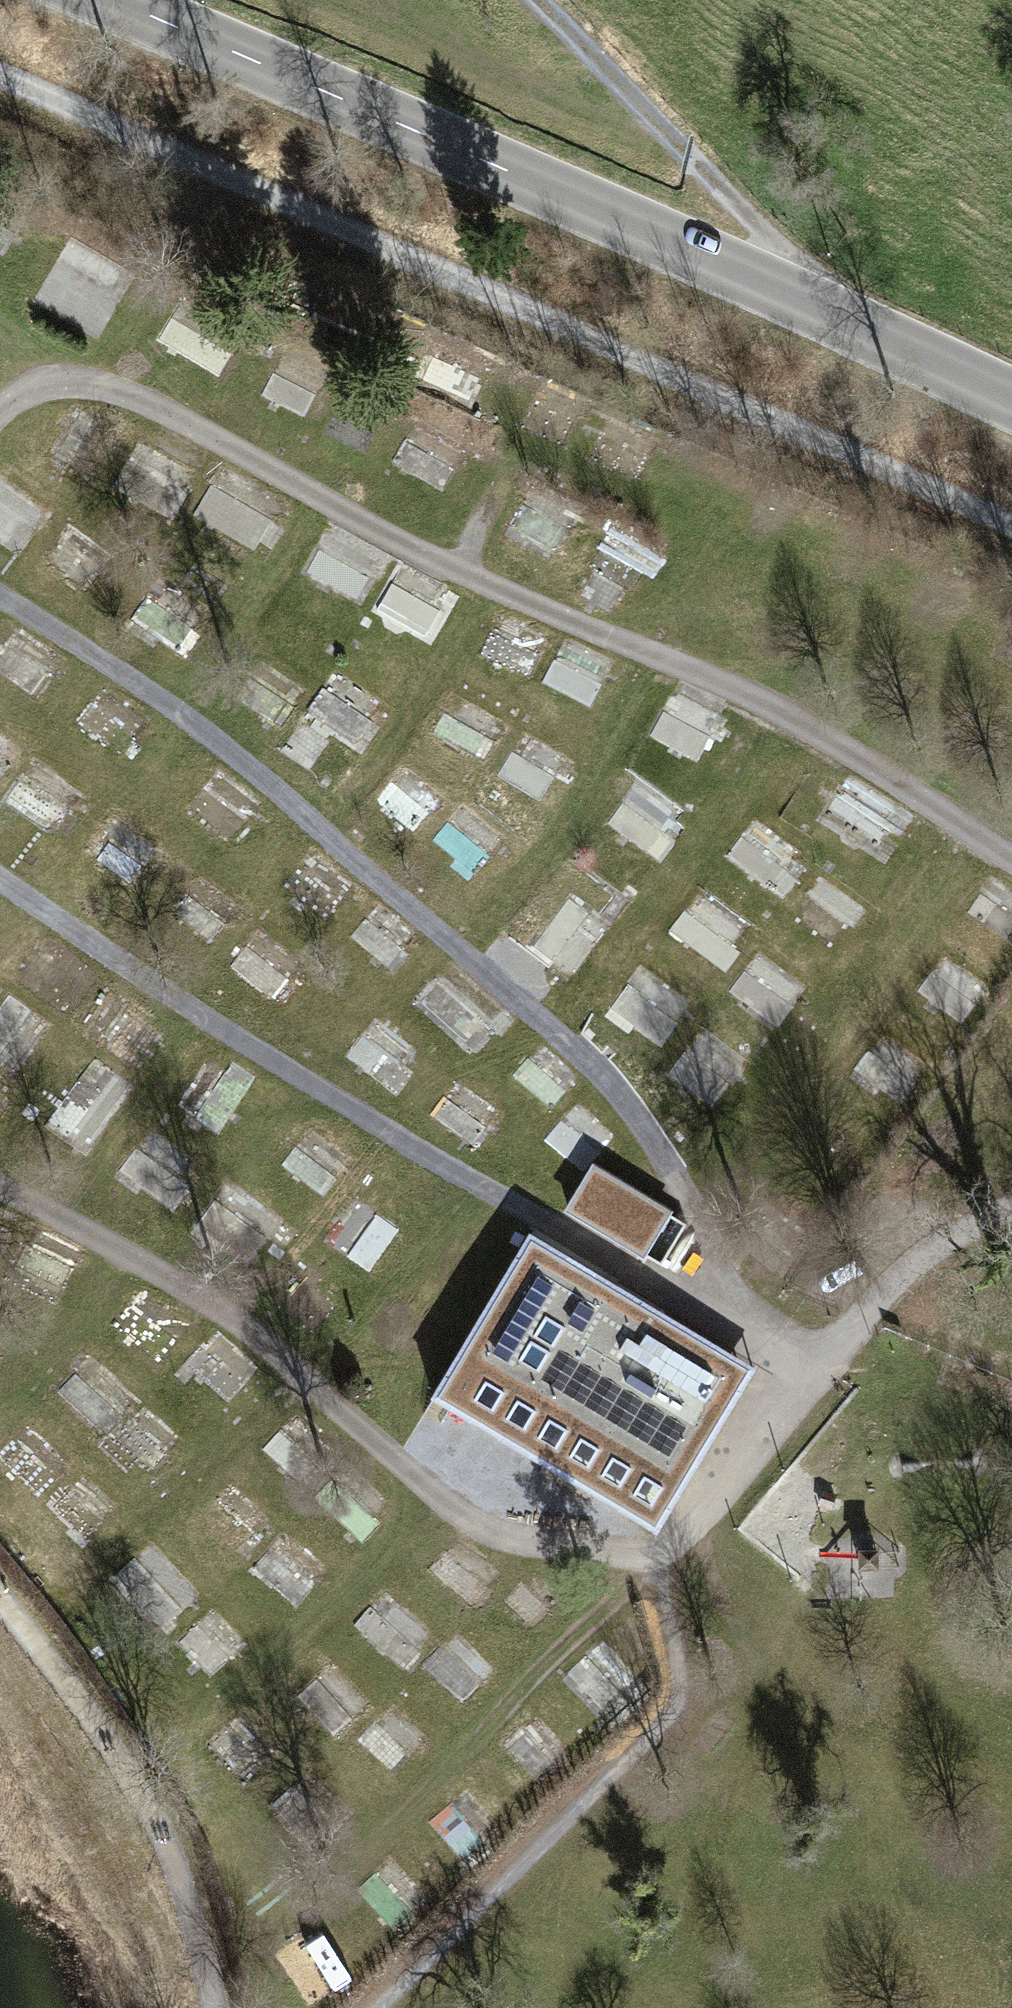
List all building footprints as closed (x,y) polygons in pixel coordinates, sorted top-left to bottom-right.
[(58,248),(46,307),(98,318),(110,259),(58,248)] [(226,374),(250,332),(182,293),(158,335),(226,374)] [(265,393),(309,409),(326,364),(282,347),(265,393)] [(396,454),(444,488),(470,451),(422,417),(396,454)] [(202,470),(137,437),(111,488),(175,521),(202,470)] [(222,461),(198,518),(261,545),(285,488),(222,461)] [(508,520),(549,542),(572,499),(531,478),(508,520)] [(589,562),(633,589),(658,548),(614,521),(589,562)] [(332,522),(305,565),(360,599),(386,556),(332,522)] [(131,607),(181,648),(214,608),(164,567),(131,607)] [(387,569),(377,614),(441,628),(451,583),(387,569)] [(499,604),(480,651),(531,671),(550,624),(499,604)] [(565,632),(541,680),(594,707),(618,659),(565,632)] [(343,663),(299,722),(344,756),(389,697),(343,663)] [(108,677),(76,718),(124,756),(157,715),(108,677)] [(677,681),(650,728),(701,757),(728,710),(677,681)] [(527,725),(498,771),(543,799),(572,753),(527,725)] [(21,779),(79,809),(93,783),(34,753),(21,779)] [(408,756),(374,789),(415,830),(449,797),(408,756)] [(221,759),(187,798),(230,836),(265,797),(221,759)] [(884,842),(900,793),(840,773),(824,823),(884,842)] [(607,825),(665,855),(690,808),(632,778),(607,825)] [(466,798),(434,838),(478,873),(510,832),(466,798)] [(753,806),(724,853),(786,890),(814,843),(753,806)] [(330,921),(365,881),(317,839),(282,878),(330,921)] [(798,912),(839,943),(869,903),(827,872),(798,912)] [(195,878),(179,915),(207,928),(224,891),(195,878)] [(669,926),(722,968),(754,927),(700,885),(669,926)] [(349,932),(391,972),(426,934),(384,895),(349,932)] [(234,975),(290,994),(307,943),(251,925),(234,975)] [(760,942),(729,985),(781,1024),(813,981),(760,942)] [(917,988),(967,1021),(996,977),(947,944),(917,988)] [(464,998),(481,975),(453,955),(419,1001),(473,1039),(490,1016),(464,998)] [(643,961),(612,1007),(664,1042),(696,996),(643,961)] [(0,996),(0,1057),(19,1071),(57,1020),(9,984),(0,996)] [(371,1013),(349,1060),(401,1085),(424,1038),(371,1013)] [(886,1023),(854,1062),(903,1100),(934,1061),(886,1023)] [(701,1024),(669,1070),(716,1104),(749,1058),(701,1024)] [(226,1130),(256,1072),(205,1045),(175,1104),(226,1130)] [(102,1141),(138,1077),(87,1049),(52,1114),(102,1141)] [(461,1073),(433,1110),(475,1142),(503,1105),(461,1073)] [(593,1161),(613,1119),(570,1099),(550,1141),(593,1161)] [(169,1208),(206,1164),(154,1119),(116,1162),(169,1208)] [(304,1119),(281,1165),(333,1192),(357,1146),(304,1119)] [(640,1196),(594,1169),(569,1210),(616,1238),(640,1196)] [(238,1174),(205,1206),(249,1251),(282,1219),(238,1174)] [(359,1190),(329,1234),(372,1263),(402,1219),(359,1190)] [(671,1214),(640,1196),(616,1238),(646,1256),(671,1214)] [(530,1236),(433,1398),(657,1531),(754,1370),(530,1236)] [(477,1357),(672,1473),(731,1375),(536,1259),(477,1357)] [(145,1279),(113,1317),(163,1360),(195,1322),(145,1279)] [(184,1357),(228,1403),(264,1369),(219,1323),(184,1357)] [(98,1349),(58,1377),(91,1423),(131,1395),(98,1349)] [(138,1402),(113,1442),(161,1472),(187,1431),(138,1402)] [(0,1449),(0,1458),(40,1496),(75,1459),(30,1417),(0,1449)] [(90,1469),(52,1499),(85,1540),(123,1510),(90,1469)] [(361,1544),(385,1522),(337,1472),(314,1494),(361,1544)] [(236,1473),(198,1509),(238,1551),(276,1516),(236,1473)] [(787,1480),(749,1517),(787,1556),(825,1519),(787,1480)] [(160,1626),(200,1596),(157,1539),(117,1569),(160,1626)] [(508,1599),(531,1624),(558,1598),(535,1573),(508,1599)] [(387,1581),(353,1620),(399,1659),(433,1620),(387,1581)] [(225,1680),(256,1641),(208,1604),(177,1643),(225,1680)] [(458,1621),(423,1661),(470,1702),(505,1662),(458,1621)] [(602,1631),(566,1665),(608,1709),(644,1675),(602,1631)] [(297,1690),(338,1734),(375,1700),(333,1656),(297,1690)] [(506,1739),(540,1776),(573,1745),(539,1708),(506,1739)] [(213,1739),(247,1782),(282,1754),(249,1711),(213,1739)] [(461,1852),(499,1821),(468,1783),(430,1814),(461,1852)] [(281,1939),(302,1997),(349,1980),(328,1922),(281,1939)]
